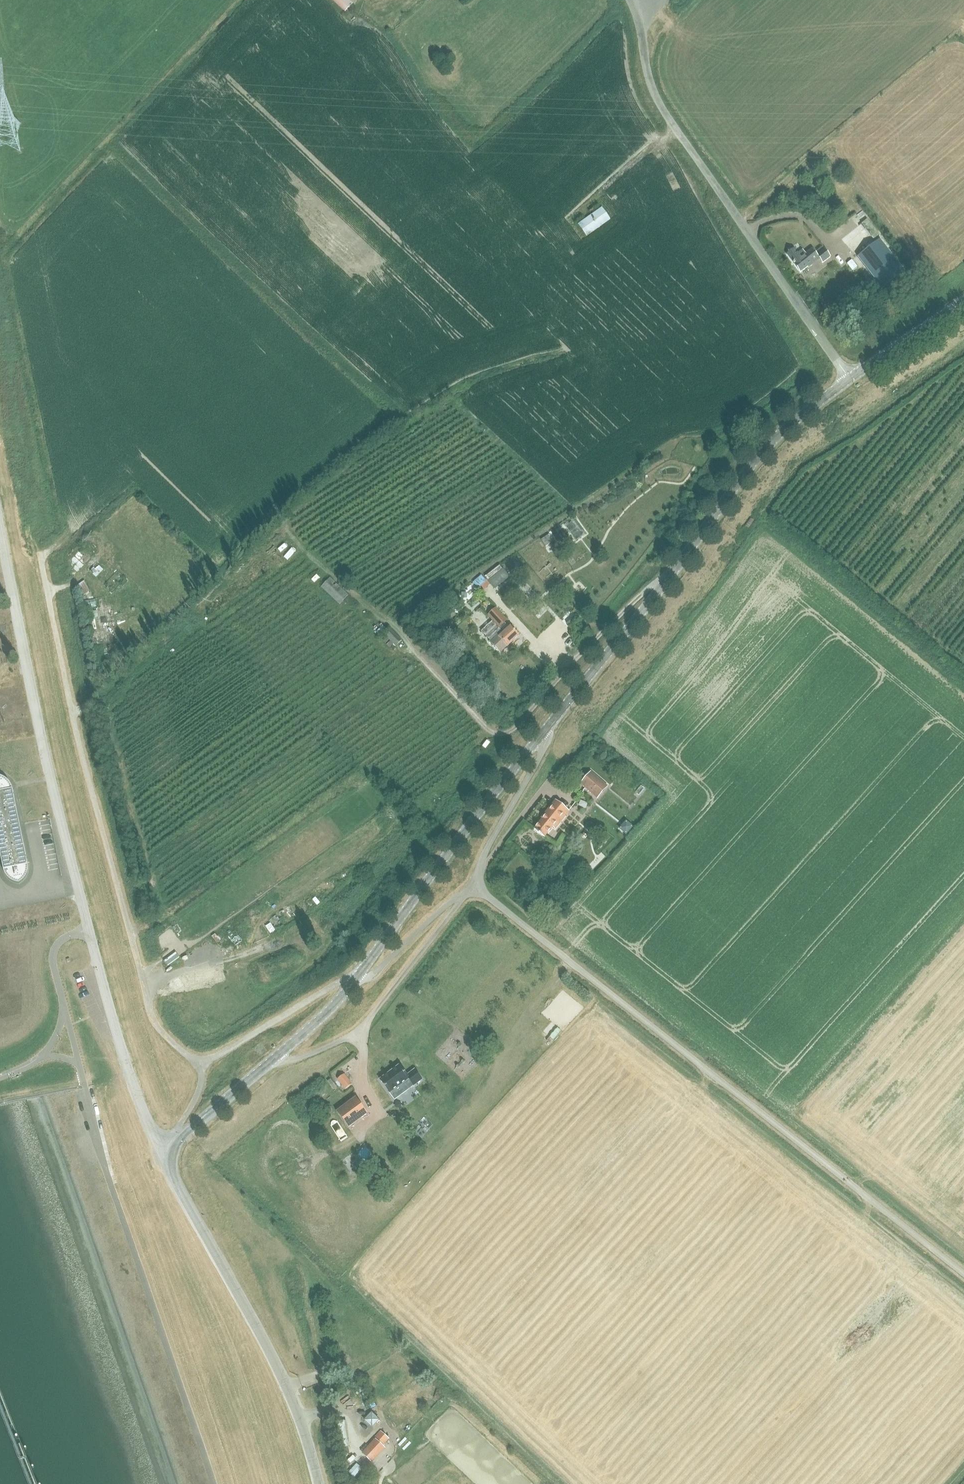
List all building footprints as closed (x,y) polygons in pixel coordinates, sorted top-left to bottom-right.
[(353,5),(348,0),(333,0),(345,12),(353,5)] [(587,236),(609,220),(602,209),(579,225),(587,236)] [(868,220),(862,224),(873,239),(879,235),(868,220)] [(880,240),(857,257),(882,289),(904,272),(880,240)] [(794,264),(800,273),(819,258),(823,263),(830,257),(824,249),(817,255),(812,249),(806,254),(803,251),(799,255),(794,249),(786,255),(794,264)] [(499,564),(484,576),(488,581),(494,589),(509,577),(503,569),(499,564)] [(96,578),(103,571),(97,566),(90,573),(96,578)] [(482,592),(491,585),(482,575),(473,583),(482,592)] [(321,587),(340,605),(349,595),(330,577),(321,587)] [(82,580),(75,583),(80,593),(87,590),(82,580)] [(496,609),(488,616),(499,627),(507,620),(496,609)] [(486,625),(480,629),(484,634),(490,630),(486,625)] [(500,628),(487,639),(490,642),(489,642),(500,654),(500,653),(500,652),(507,646),(507,647),(519,636),(511,627),(504,633),(500,628)] [(396,646),(402,641),(391,630),(386,636),(396,646)] [(589,736),(583,744),(587,748),(594,740),(589,736)] [(591,772),(580,784),(597,799),(608,786),(591,772)] [(0,777),(0,852),(4,871),(6,876),(9,880),(14,883),(19,884),(24,881),(27,877),(28,871),(28,866),(21,828),(20,824),(13,790),(11,785),(7,781),(3,778),(0,777)] [(543,819),(534,829),(545,838),(553,827),(555,829),(569,811),(556,800),(542,818),(543,819)] [(590,808),(584,804),(578,812),(583,816),(590,808)] [(626,822),(619,830),(626,836),(633,828),(626,822)] [(344,869),(333,879),(336,883),(348,873),(344,869)] [(267,933),(273,929),(267,922),(262,926),(267,933)] [(179,957),(175,952),(164,961),(167,966),(179,957)] [(422,1080),(421,1078),(415,1070),(407,1075),(399,1065),(380,1080),(390,1093),(409,1079),(414,1086),(422,1080)] [(337,1080),(345,1090),(352,1084),(345,1074),(337,1080)] [(356,1098),(336,1112),(348,1128),(368,1114),(356,1098)] [(354,1165),(368,1154),(364,1149),(350,1160),(354,1165)] [(358,1397),(361,1408),(370,1406),(367,1395),(358,1397)] [(372,1413),(365,1420),(372,1427),(379,1420),(372,1413)] [(348,1447),(343,1422),(337,1423),(341,1448),(348,1447)] [(382,1446),(388,1439),(381,1432),(374,1439),(375,1440),(363,1453),(371,1460),(383,1447),(382,1446)] [(404,1436),(397,1444),(402,1448),(408,1439),(404,1436)] [(356,1464),(349,1473),(354,1477),(361,1468),(356,1464)]
